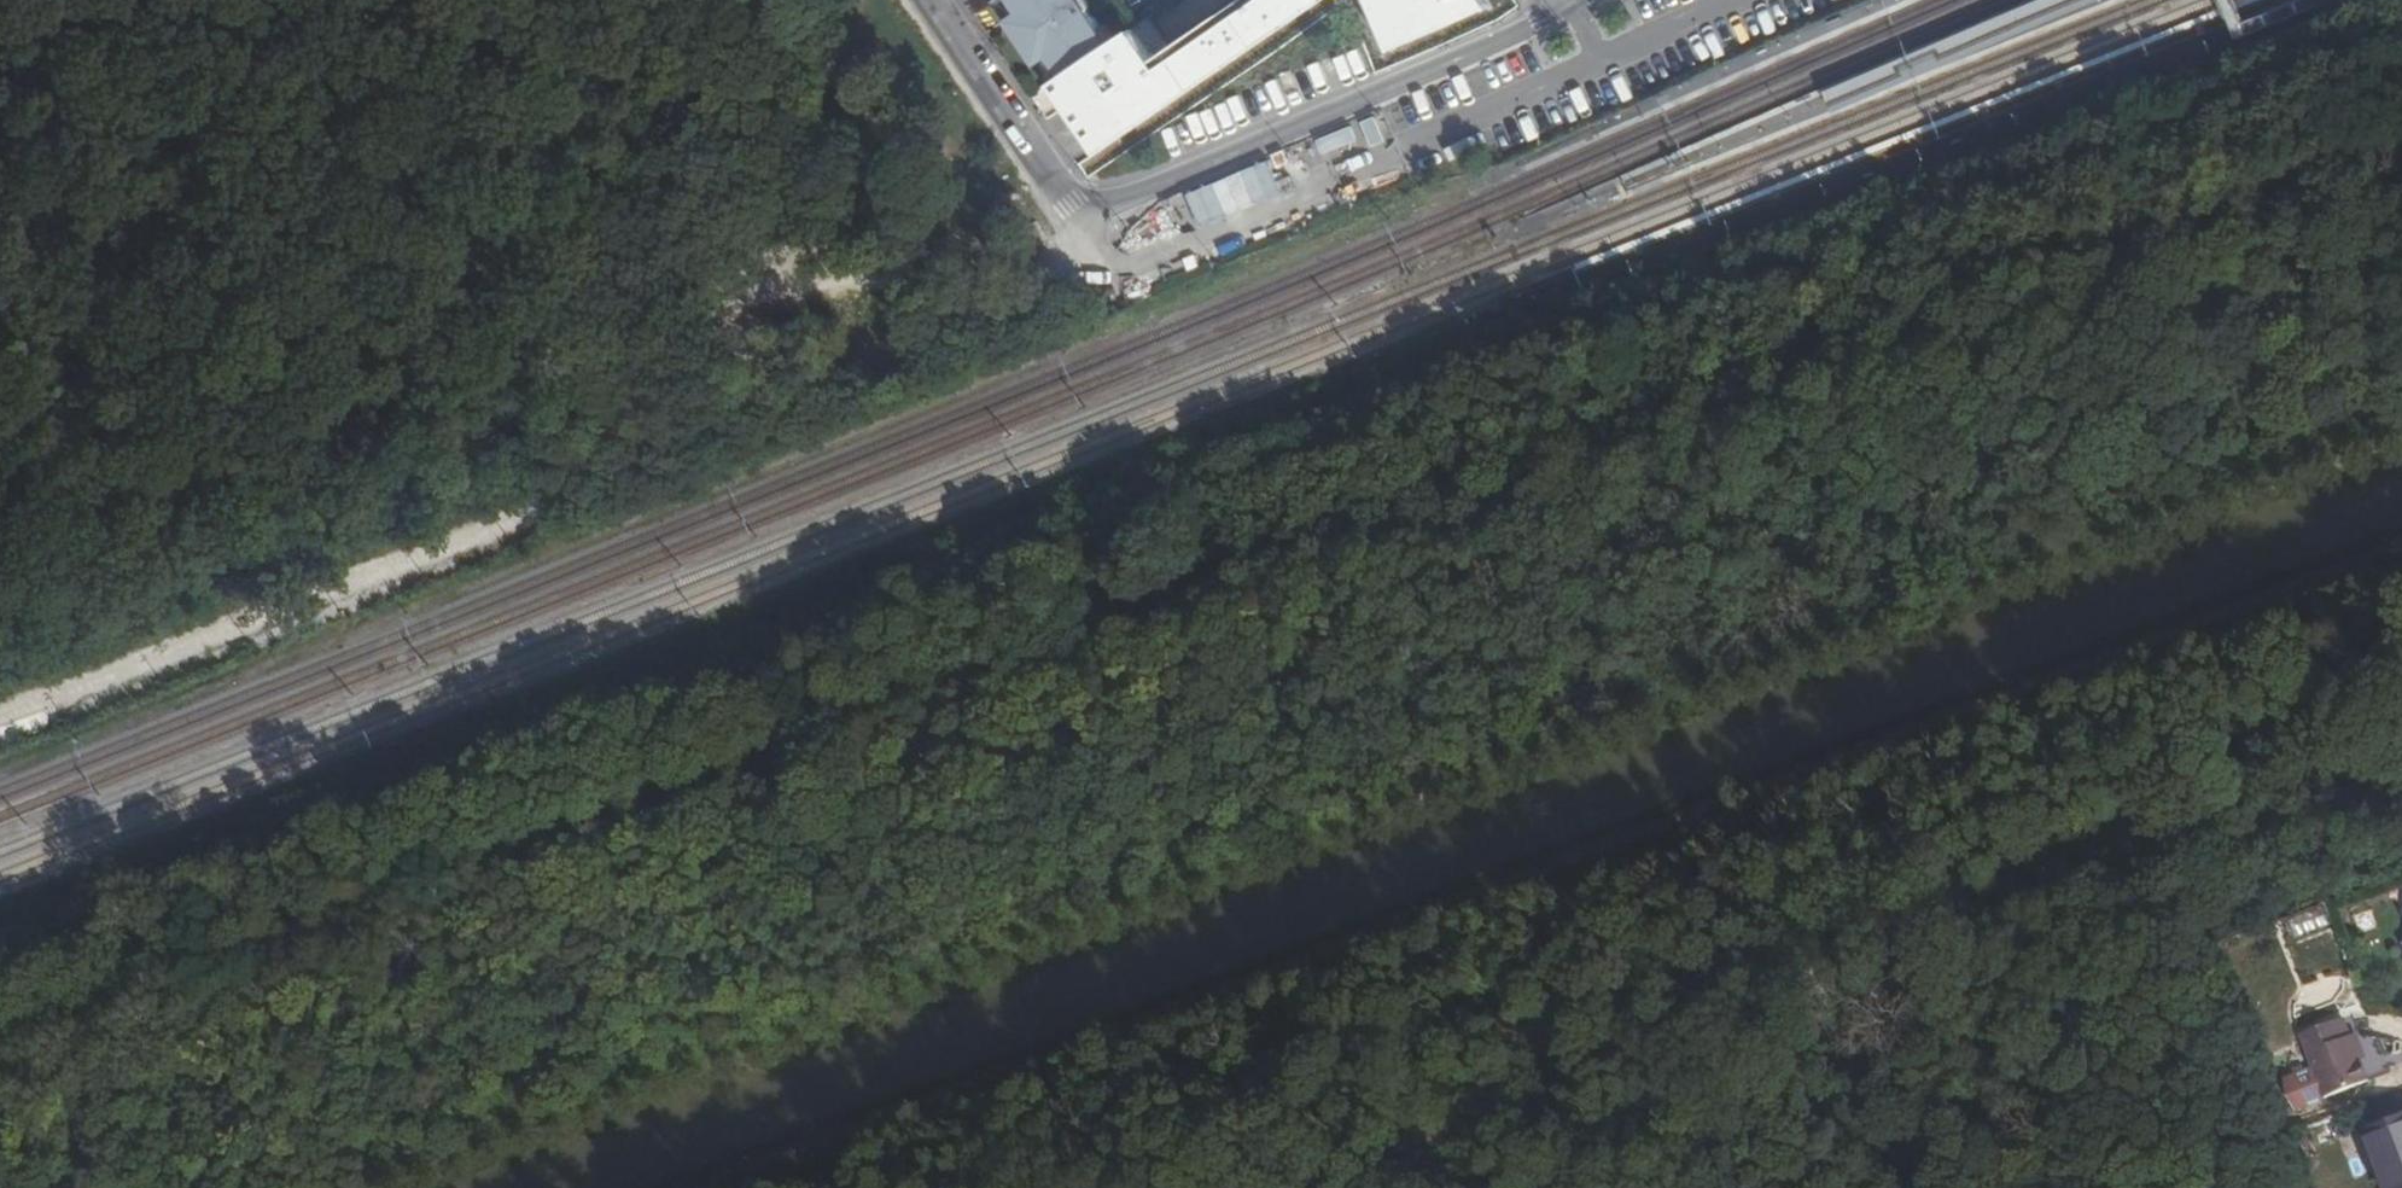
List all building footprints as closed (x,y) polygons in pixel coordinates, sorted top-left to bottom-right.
[(1065,75),(1113,42),(1084,0),(1011,0),(1021,16),(1010,24),(1043,67),(1053,59),(1065,75)] [(1236,48),(1256,34),(1233,0),(1204,0),(1236,48)] [(1258,0),(1240,0),(1259,26),(1270,17),(1258,0)] [(1484,0),(1423,0),(1446,31),(1485,2),(1484,0)] [(1825,90),(1834,112),(2085,6),(2099,0),(2041,0),(1825,90)] [(1178,85),(1139,39),(1098,75),(1137,120),(1178,85)] [(1137,120),(1098,75),(1093,78),(1133,123),(1137,120)] [(1063,76),(1035,95),(1046,110),(1077,89),(1063,76)] [(2356,1037),(2313,1052),(2337,1118),(2384,1100),(2367,1053),(2362,1054),(2356,1037)] [(2384,1146),(2399,1187),(2401,1187),(2401,1139),(2384,1146)]
